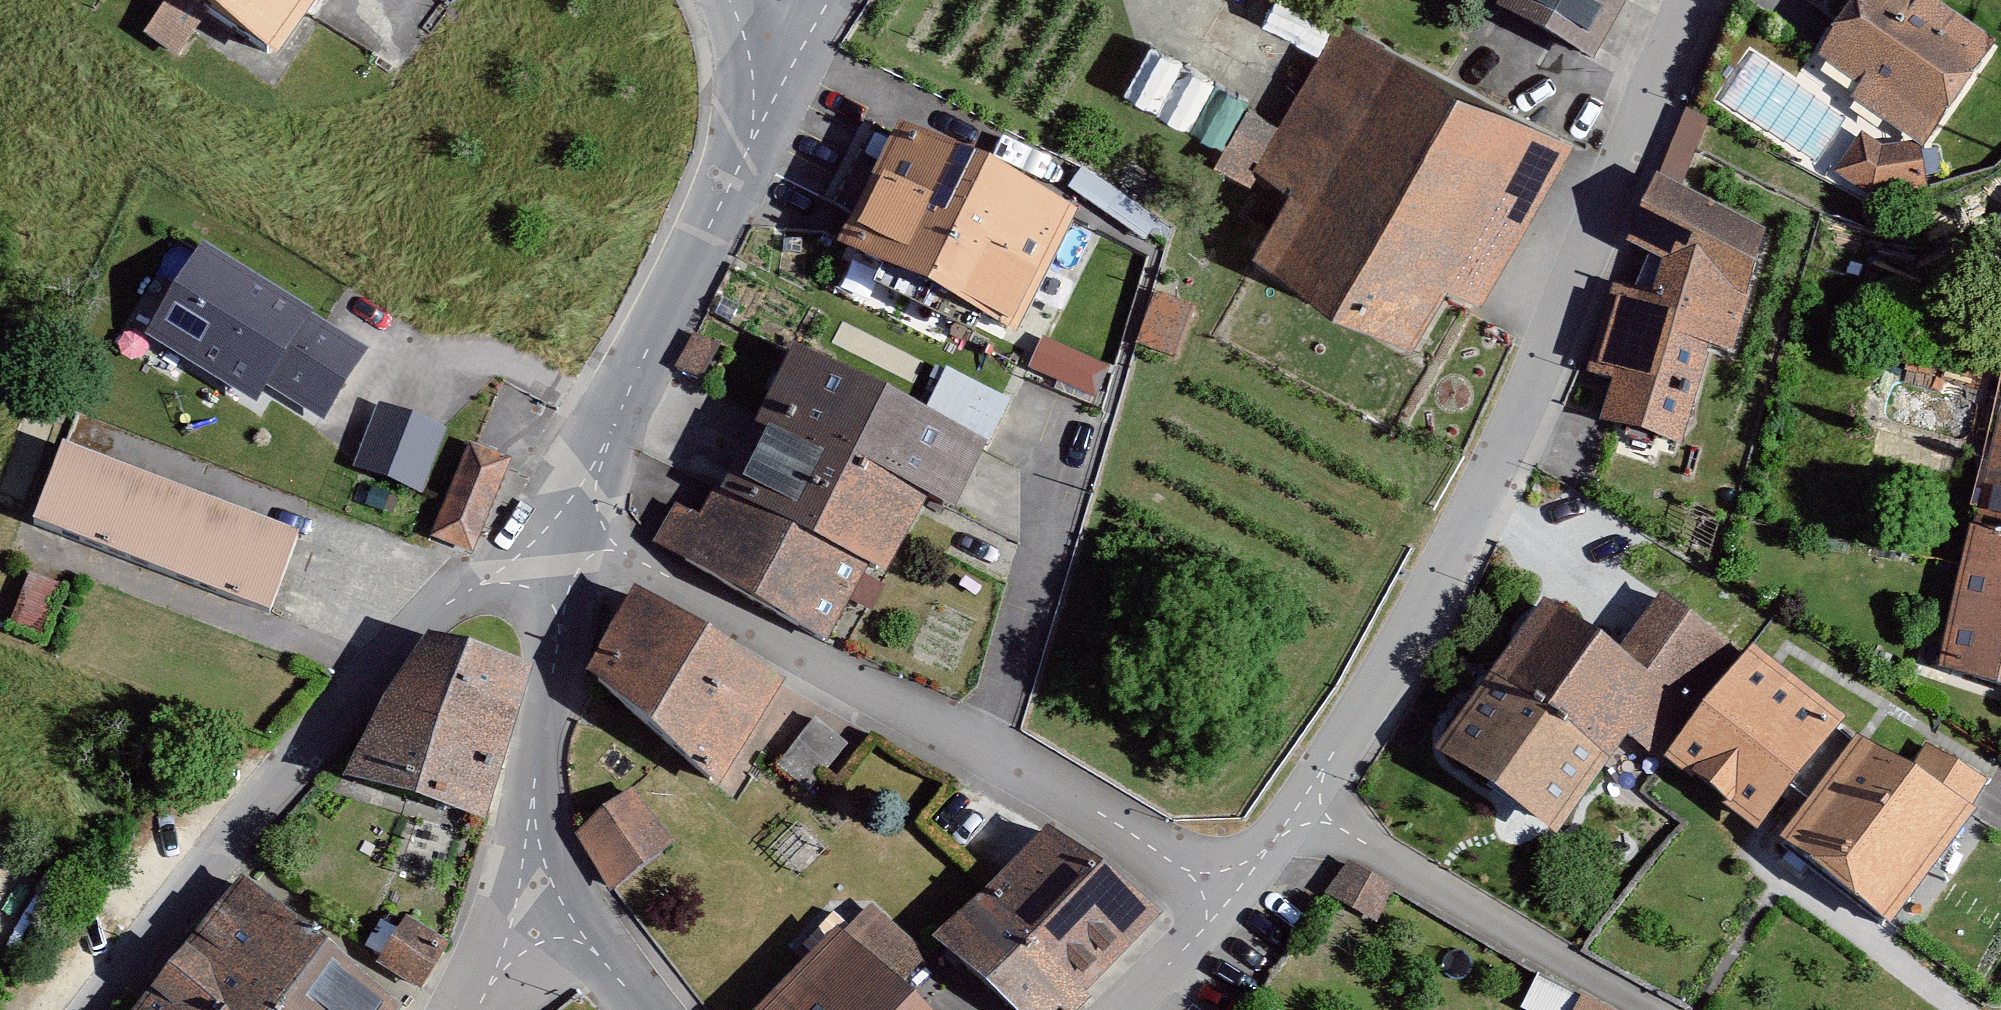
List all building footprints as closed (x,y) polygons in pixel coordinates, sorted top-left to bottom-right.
[(278,77),(331,0),(164,0),(278,77)] [(1503,20),(1599,72),(1639,0),(1513,0),(1503,20)] [(1899,0),(1863,0),(1817,66),(1856,94),(1848,106),(1908,148),(1918,154),(1925,159),(2000,50),(1928,0),(1918,0),(1912,9),(1899,0)] [(1563,135),(1343,9),(1278,122),(1247,104),(1220,151),(1279,185),(1249,238),(1410,330),(1443,272),(1474,289),(1563,135)] [(1686,178),(1709,115),(1687,106),(1663,169),(1686,178)] [(1074,227),(897,136),(836,254),(1013,344),(1074,227)] [(1881,151),(1862,139),(1834,180),(1868,204),(1926,194),(1918,154),(1908,148),(1881,151)] [(1763,237),(1658,189),(1627,252),(1661,270),(1653,305),(1614,291),(1585,378),(1612,386),(1599,426),(1682,449),(1704,358),(1729,356),(1763,237)] [(372,355),(205,253),(147,346),(260,416),(272,398),(325,431),(372,355)] [(1191,310),(1152,299),(1137,353),(1176,364),(1191,310)] [(1095,362),(1034,339),(1022,370),(1083,392),(1095,362)] [(923,407),(792,341),(717,486),(864,564),(883,571),(926,487),(960,504),(991,442),(923,407)] [(944,367),(923,407),(991,442),(1012,401),(944,367)] [(1976,501),(2000,507),(2000,394),(1976,501)] [(448,435),(379,410),(355,474),(423,500),(448,435)] [(62,440),(30,526),(273,618),(305,532),(62,440)] [(506,458),(462,441),(428,534),(471,550),(506,458)] [(828,632),(864,564),(717,486),(700,518),(671,503),(652,539),(828,632)] [(1976,501),(1938,685),(2000,700),(2000,507),(1976,501)] [(1547,596),(1428,749),(1555,848),(1718,639),(1659,593),(1615,648),(1547,596)] [(634,597),(590,682),(737,794),(787,696),(634,597)] [(1840,715),(1749,641),(1659,752),(1750,826),(1840,715)] [(525,686),(433,655),(334,791),(473,843),(525,686)] [(842,747),(805,720),(774,763),(810,790),(842,747)] [(1973,815),(1862,733),(1779,844),(1890,926),(1973,815)] [(573,842),(609,888),(669,844),(631,794),(573,842)] [(937,953),(997,1009),(1070,1009),(1153,924),(1054,830),(937,953)] [(1376,922),(1398,887),(1348,855),(1326,891),(1376,922)] [(232,867),(126,1009),(401,1009),(410,998),(232,867)] [(868,902),(844,927),(897,977),(921,952),(868,902)] [(401,915),(377,953),(423,982),(447,943),(401,915)] [(755,1009),(928,1009),(897,977),(844,927),(755,1009)] [(1575,1001),(1570,1009),(1593,1009),(1575,1001)]
